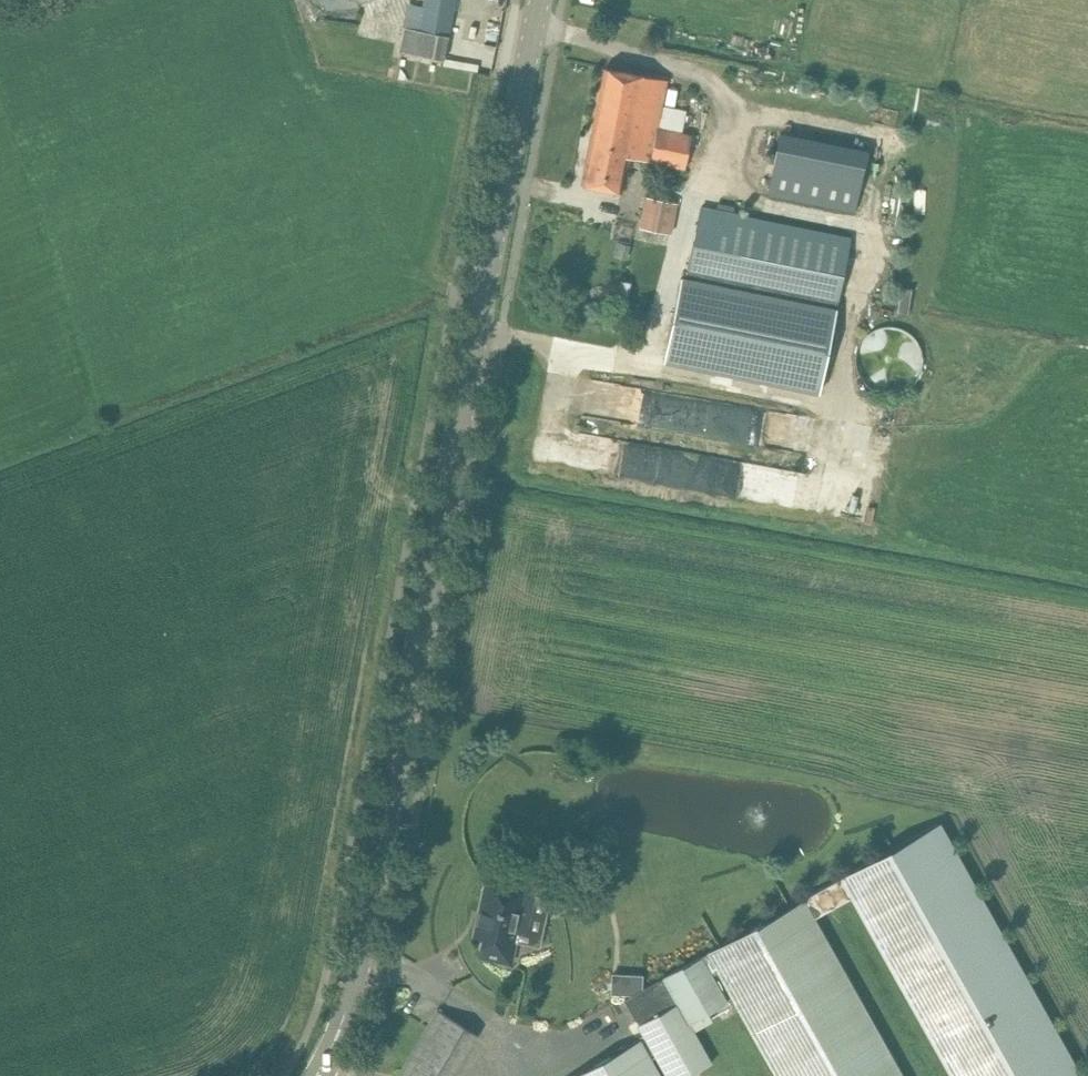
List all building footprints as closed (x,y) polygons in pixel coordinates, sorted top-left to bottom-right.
[(405,30),(448,38),(455,0),(426,0),(425,7),(410,4),(405,30)] [(405,30),(401,52),(444,60),(448,38),(405,30)] [(605,68),(582,184),(603,188),(620,192),(627,157),(684,168),(691,134),(657,128),(667,80),(605,68)] [(780,133),(768,195),(855,212),(862,181),(868,150),(780,133)] [(640,227),(673,234),(679,203),(646,196),(640,227)] [(702,206),(687,277),(838,306),(852,237),(735,213),(736,206),(718,203),(717,209),(702,206)] [(681,275),(663,362),(821,394),(838,306),(687,277),(681,275)] [(926,362),(925,354),(923,348),(921,343),(917,338),(912,334),(906,331),(900,329),(893,328),(886,329),(880,331),(875,334),(869,339),(866,342),(862,348),(860,355),(860,362),(860,368),(862,375),(868,384),(873,388),(880,392),(888,394),(892,395),(898,394),(904,393),(909,391),(916,386),(921,380),(924,375),(925,369),(926,362)] [(574,1075),(689,1075),(712,1061),(694,1030),(713,1019),(709,1014),(730,1002),(713,974),(718,971),(777,1075),(904,1075),(816,917),(851,897),(851,899),(951,1075),(1084,1075),(942,822),(941,823),(805,898),(715,949),(663,978),(642,990),(643,975),(612,973),(611,994),(634,995),(625,1000),(639,1024),(638,1025),(644,1036),(637,1040),(574,1075)] [(486,884),(475,935),(484,937),(480,955),(511,962),(518,930),(527,932),(536,893),(538,882),(509,876),(506,888),(486,884)] [(478,1033),(438,1009),(399,1075),(452,1075),(478,1033)]
